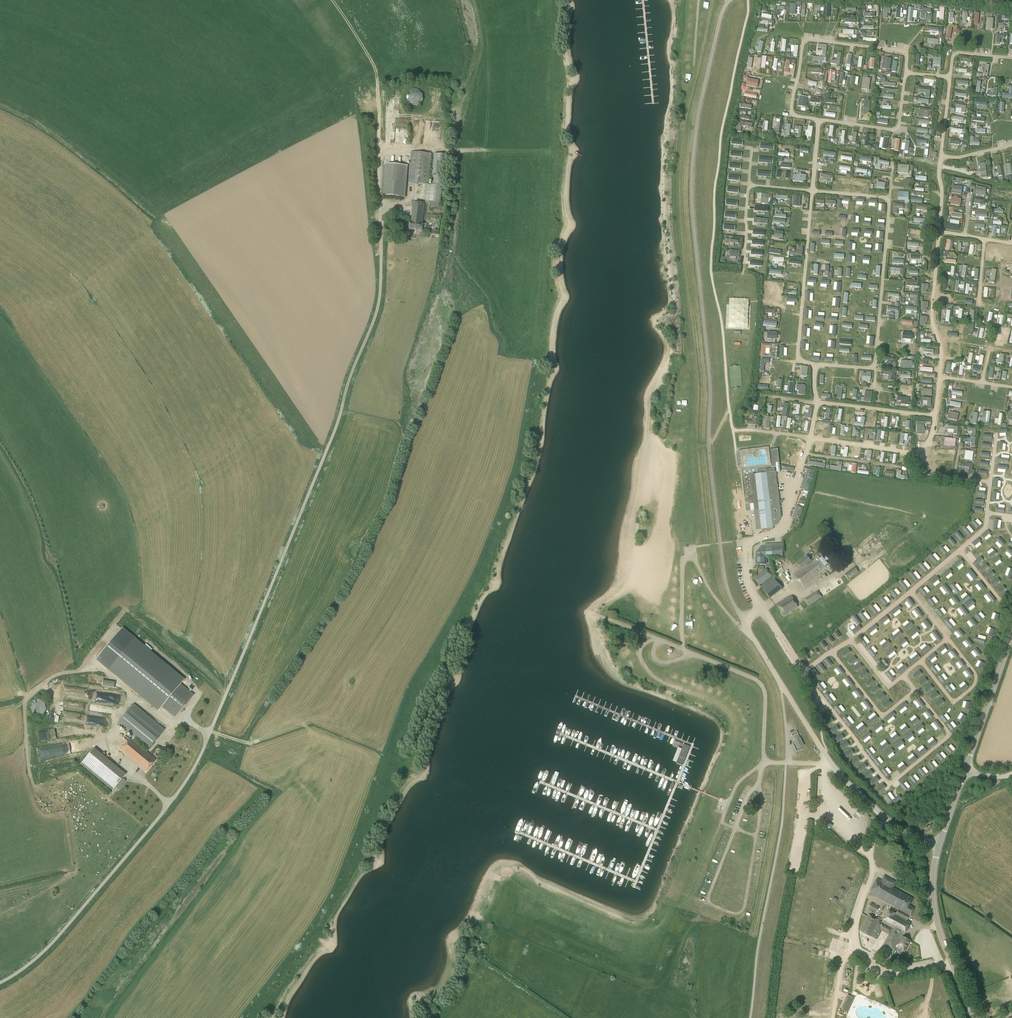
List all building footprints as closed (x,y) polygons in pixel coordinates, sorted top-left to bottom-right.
[(818,11),(822,11),(822,10),(826,10),(826,5),(816,5),(816,16),(818,16),(818,11)] [(934,14),(935,8),(923,7),(921,21),(926,21),(927,13),(934,14)] [(766,47),(766,51),(776,52),(777,45),(773,44),(772,48),(766,47)] [(837,55),(837,60),(833,60),(832,65),(842,65),(842,52),(839,52),(838,56),(837,55)] [(869,66),(875,66),(875,58),(871,58),(870,64),(865,64),(864,69),(869,69),(869,66)] [(829,82),(836,82),(836,75),(837,75),(838,70),(829,70),(829,82)] [(747,85),(758,87),(760,80),(748,78),(747,85)] [(1004,94),(1004,98),(1011,99),(1011,86),(1010,94),(1004,94)] [(920,91),(927,91),(927,97),(931,97),(931,89),(920,89),(920,91)] [(828,104),(836,104),(836,100),(831,100),(831,93),(828,93),(828,104)] [(411,103),(422,103),(422,95),(411,95),(411,103)] [(753,109),(753,104),(751,104),(751,101),(749,101),(749,103),(742,103),(742,109),(753,109)] [(920,108),(919,115),(932,117),(933,109),(920,108)] [(742,118),(742,126),(748,126),(748,128),(754,128),(754,123),(751,123),(751,119),(742,118)] [(986,127),(982,126),(983,123),(973,121),(972,128),(986,130),(986,127)] [(438,126),(442,127),(442,124),(433,124),(432,134),(437,134),(438,126)] [(427,184),(429,185),(432,153),(411,151),(408,183),(427,184)] [(400,160),(410,161),(411,154),(401,153),(400,160)] [(431,185),(429,185),(427,184),(426,201),(441,202),(445,154),(434,153),(434,154),(431,185)] [(865,162),(871,162),(871,158),(862,156),(861,164),(865,165),(865,162)] [(887,165),(888,161),(879,159),(878,167),(882,168),(883,164),(887,165)] [(781,160),(781,168),(792,168),(792,160),(781,160)] [(384,164),(382,195),(405,197),(408,166),(384,164)] [(910,173),(910,164),(899,165),(899,173),(910,173)] [(796,172),(795,181),(806,182),(807,173),(796,172)] [(953,193),(963,193),(963,185),(953,185),(953,193)] [(986,194),(987,187),(973,185),(973,188),(976,188),(975,193),(986,194)] [(899,202),(906,203),(909,203),(910,191),(900,190),(899,202)] [(761,193),(761,203),(770,203),(770,193),(761,193)] [(924,197),(916,195),(915,202),(923,203),(924,197)] [(427,209),(428,205),(424,204),(414,202),(411,222),(410,222),(409,229),(422,231),(423,223),(422,223),(424,208),(427,209)] [(1002,219),(999,218),(999,216),(995,216),(994,225),(1002,225),(1002,219)] [(803,254),(803,246),(800,246),(800,250),(790,250),(790,254),(803,254)] [(794,264),(794,268),(800,268),(800,259),(789,260),(790,265),(794,264)] [(988,280),(996,280),(997,270),(989,269),(988,280)] [(776,293),(776,288),(772,287),(772,281),(769,281),(768,292),(776,293)] [(941,303),(951,303),(951,298),(945,298),(945,294),(942,294),(941,303)] [(890,306),(890,310),(895,311),(895,316),(898,316),(899,307),(890,306)] [(1005,341),(1006,336),(1008,336),(1009,332),(1001,331),(999,340),(1005,341)] [(772,348),(772,343),(762,343),(762,355),(766,355),(767,347),(772,348)] [(958,355),(959,349),(952,348),(951,359),(954,359),(955,355),(958,355)] [(1003,371),(1002,374),(1000,374),(1000,376),(1003,376),(1003,381),(1007,381),(1008,372),(1003,371)] [(872,374),(860,374),(860,385),(868,385),(867,383),(863,383),(863,380),(872,380),(872,374)] [(948,419),(958,421),(960,413),(950,411),(948,419)] [(758,425),(758,416),(754,415),(754,420),(747,419),(747,425),(758,425)] [(865,424),(866,416),(862,416),(857,415),(857,424),(865,424)] [(819,426),(829,427),(829,434),(833,434),(834,429),(841,429),(842,423),(820,422),(819,426)] [(953,434),(959,434),(959,426),(948,425),(948,430),(953,430),(953,434)] [(865,439),(869,439),(869,434),(873,434),(873,429),(865,429),(865,439)] [(946,445),(956,445),(956,437),(946,437),(946,445)] [(972,447),(977,447),(976,439),(969,439),(969,443),(972,443),(972,447)] [(779,466),(777,449),(769,450),(769,446),(740,450),(742,469),(771,465),(771,467),(779,466)] [(946,457),(955,458),(956,448),(948,448),(948,451),(946,451),(946,457)] [(1011,464),(1011,460),(1011,458),(1008,457),(1009,451),(1005,451),(1006,449),(1002,448),(1000,456),(1001,456),(1000,462),(1011,464)] [(966,450),(966,459),(974,459),(974,451),(966,450)] [(839,466),(830,465),(830,469),(842,470),(843,462),(839,461),(839,466)] [(751,511),(755,511),(757,530),(772,528),(772,526),(776,525),(780,518),(777,485),(776,485),(775,476),(776,476),(776,472),(775,472),(774,468),(766,469),(766,473),(757,474),(752,475),(751,475),(753,498),(748,498),(748,503),(750,504),(751,511)] [(809,492),(816,472),(807,469),(801,489),(809,492)] [(793,517),(799,519),(803,508),(796,506),(793,517)] [(787,524),(787,528),(795,529),(797,519),(793,518),(792,525),(787,524)] [(974,520),(971,522),(976,528),(979,525),(974,520)] [(964,525),(961,528),(968,536),(971,534),(964,525)] [(947,547),(950,545),(944,538),(941,541),(947,547)] [(997,540),(991,543),(993,548),(1000,545),(997,540)] [(979,541),(974,544),(977,550),(982,546),(979,541)] [(758,556),(758,557),(756,558),(756,565),(766,564),(765,557),(782,556),(782,546),(775,547),(775,545),(765,545),(765,550),(764,550),(763,550),(761,548),(760,549),(759,549),(759,550),(758,550),(757,551),(757,552),(757,553),(756,554),(758,556)] [(942,546),(939,549),(944,555),(947,552),(942,546)] [(937,547),(934,549),(940,558),(943,556),(937,547)] [(931,553),(927,556),(934,564),(937,561),(931,553)] [(824,571),(831,565),(822,554),(815,559),(816,560),(795,576),(803,587),(820,574),(824,571)] [(801,569),(811,561),(806,556),(797,563),(801,569)] [(957,568),(963,563),(961,559),(954,565),(957,568)] [(921,562),(918,564),(924,572),(928,570),(921,562)] [(849,580),(859,573),(854,567),(845,575),(849,580)] [(762,573),(759,575),(754,579),(758,585),(771,574),(767,569),(762,573)] [(943,574),(946,577),(952,572),(949,569),(943,574)] [(973,580),(977,577),(970,569),(967,572),(973,580)] [(912,571),(909,573),(915,582),(918,579),(912,571)] [(931,581),(933,584),(939,579),(937,576),(931,581)] [(770,599),(783,589),(773,577),(760,587),(770,599)] [(901,579),(898,582),(905,590),(908,587),(901,579)] [(983,591),(986,588),(980,581),(977,584),(983,591)] [(805,605),(825,590),(821,584),(809,593),(801,600),(805,605)] [(951,593),(945,585),(941,587),(948,595),(951,593)] [(919,590),(924,596),(927,593),(922,587),(919,590)] [(893,589),(890,592),(895,598),(898,595),(893,589)] [(974,601),(976,602),(978,599),(982,603),(986,598),(980,593),(974,601)] [(778,604),(784,615),(798,607),(797,605),(797,604),(791,596),(778,604)] [(959,603),(954,596),(951,599),(956,605),(959,603)] [(883,597),(880,599),(885,605),(888,603),(883,597)] [(909,598),(905,600),(911,607),(914,604),(909,598)] [(927,600),(932,606),(936,604),(931,598),(927,600)] [(869,606),(875,614),(878,612),(872,603),(869,606)] [(899,606),(891,612),(893,615),(901,609),(899,606)] [(968,614),(962,606),(959,608),(965,617),(968,614)] [(917,608),(913,610),(920,618),(923,616),(917,608)] [(944,615),(939,608),(936,611),(941,617),(944,615)] [(993,609),(988,613),(992,618),(997,614),(993,609)] [(859,614),(865,623),(868,620),(862,612),(859,614)] [(851,617),(858,626),(859,625),(861,624),(855,615),(851,617)] [(889,619),(886,616),(879,621),(882,624),(889,619)] [(954,627),(947,618),(944,621),(951,629),(954,627)] [(977,625),(972,618),(969,621),(974,627),(977,625)] [(926,620),(923,623),(928,629),(931,627),(926,620)] [(913,625),(910,622),(904,627),(906,630),(913,625)] [(867,631),(870,634),(878,628),(876,624),(867,631)] [(121,628),(96,659),(158,710),(162,706),(175,717),(194,695),(181,684),(184,680),(121,628)] [(917,628),(908,635),(911,638),(919,631),(917,628)] [(964,635),(959,629),(956,632),(961,638),(964,635)] [(900,631),(892,638),(894,641),(902,634),(900,631)] [(935,631),(932,633),(938,642),(941,639),(935,631)] [(858,638),(865,646),(868,644),(861,636),(858,638)] [(904,638),(897,644),(900,647),(907,641),(904,638)] [(973,645),(967,639),(964,641),(970,647),(973,645)] [(887,640),(881,646),(883,649),(890,643),(887,640)] [(928,645),(921,650),(924,654),(930,648),(928,645)] [(915,646),(911,650),(914,654),(919,650),(915,646)] [(894,647),(885,654),(888,657),(896,650),(894,647)] [(876,655),(871,648),(867,650),(873,657),(876,655)] [(981,655),(976,649),(973,651),(978,657),(981,655)] [(958,656),(953,650),(950,653),(955,659),(958,656)] [(897,653),(894,655),(899,662),(902,659),(897,653)] [(917,654),(909,661),(911,664),(920,657),(917,654)] [(886,668),(879,659),(876,662),(883,670),(886,668)] [(904,665),(898,670),(901,673),(907,668),(904,665)] [(973,675),(968,669),(964,671),(969,677),(973,675)] [(894,678),(889,671),(886,674),(891,680),(894,678)] [(919,671),(913,676),(915,679),(922,674),(919,671)] [(871,678),(865,684),(868,687),(874,682),(871,678)] [(925,678),(918,683),(921,686),(927,681),(925,678)] [(930,685),(924,690),(927,693),(933,688),(930,685)] [(877,686),(871,691),(873,694),(880,689),(877,686)] [(857,689),(854,692),(859,698),(862,696),(857,689)] [(936,692),(930,697),(932,700),(939,695),(936,692)] [(883,693),(876,698),(879,701),(885,696),(883,693)] [(922,709),(925,706),(919,698),(916,701),(922,709)] [(942,699),(935,704),(938,707),(944,702),(942,699)] [(888,700),(882,705),(885,708),(891,703),(888,700)] [(31,715),(37,718),(43,716),(47,710),(45,704),(39,701),(33,702),(29,709),(31,715)] [(905,702),(897,709),(899,712),(908,705),(905,702)] [(148,750),(165,729),(134,703),(117,723),(148,750)] [(893,712),(885,718),(887,722),(895,715),(893,712)] [(825,723),(827,726),(834,721),(831,718),(825,723)] [(917,718),(910,723),(913,726),(919,721),(917,718)] [(939,731),(943,729),(936,720),(933,723),(939,731)] [(881,722),(873,728),(875,731),(883,725),(881,722)] [(922,724),(915,729),(918,732),(924,727),(922,724)] [(836,726),(830,731),(832,734),(839,729),(836,726)] [(869,732),(861,738),(863,741),(871,735),(869,732)] [(911,732),(905,737),(908,740),(914,735),(911,732)] [(842,734),(835,739),(837,742),(844,738),(842,734)] [(797,748),(804,745),(800,737),(794,740),(797,748)] [(146,772),(155,760),(149,755),(150,755),(130,739),(120,751),(140,767),(146,772)] [(901,740),(895,745),(898,748),(904,744),(901,740)] [(934,740),(928,745),(930,748),(936,743),(934,740)] [(847,742),(840,746),(842,750),(849,745),(847,742)] [(881,747),(884,751),(889,746),(887,742),(881,747)] [(952,752),(947,746),(944,748),(949,754),(952,752)] [(57,755),(57,747),(39,748),(39,755),(57,755)] [(83,761),(81,764),(112,791),(126,775),(94,748),(83,761)] [(891,749),(885,753),(888,757),(894,752),(891,749)] [(852,750),(845,755),(847,758),(854,753),(852,750)] [(944,759),(939,753),(936,755),(941,761),(944,759)] [(858,757),(852,762),(854,765),(861,760),(858,757)] [(930,760),(927,763),(932,769),(935,766),(930,760)] [(864,763),(858,768),(861,772),(867,767),(864,763)] [(870,770),(864,775),(866,778),(873,773),(870,770)] [(912,775),(909,778),(914,784),(917,781),(912,775)] [(876,777),(870,782),(873,785),(879,780),(876,777)] [(903,783),(900,785),(905,791),(908,789),(903,783)] [(883,784),(877,789),(879,792),(886,787),(883,784)] [(892,801),(887,794),(883,796),(889,803),(892,801)] [(899,909),(896,914),(889,910),(882,923),(868,915),(860,931),(876,940),(881,930),(889,934),(884,944),(893,949),(899,938),(901,939),(903,937),(910,923),(904,919),(907,914),(910,915),(914,908),(908,905),(912,899),(892,888),(895,882),(883,876),(881,881),(876,879),(869,893),(899,909)] [(903,937),(901,939),(897,947),(905,952),(911,941),(903,937)] [(846,1012),(847,1012),(854,998),(849,995),(848,995),(841,1009),(846,1012)]
